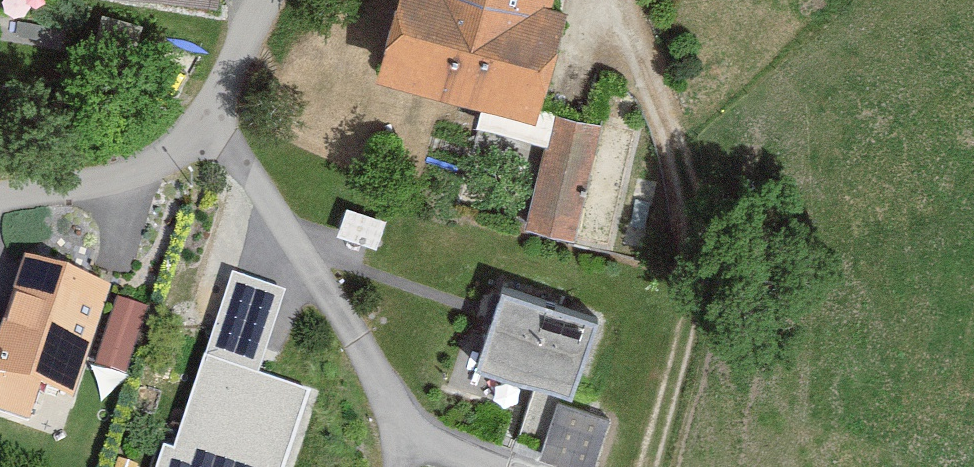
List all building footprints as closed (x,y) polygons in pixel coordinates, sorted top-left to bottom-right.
[(373,68),(532,110),(562,0),(392,0),(373,68)] [(542,136),(547,117),(480,99),(475,118),(542,136)] [(634,128),(552,107),(524,216),(605,237),(634,128)] [(27,260),(0,339),(0,374),(75,399),(112,288),(27,260)] [(282,288),(224,271),(163,466),(290,466),(316,383),(258,365),(282,288)] [(601,304),(512,275),(484,359),(574,388),(601,304)] [(97,360),(126,368),(144,303),(115,295),(97,360)] [(558,394),(537,449),(585,466),(593,466),(613,415),(558,394)]
